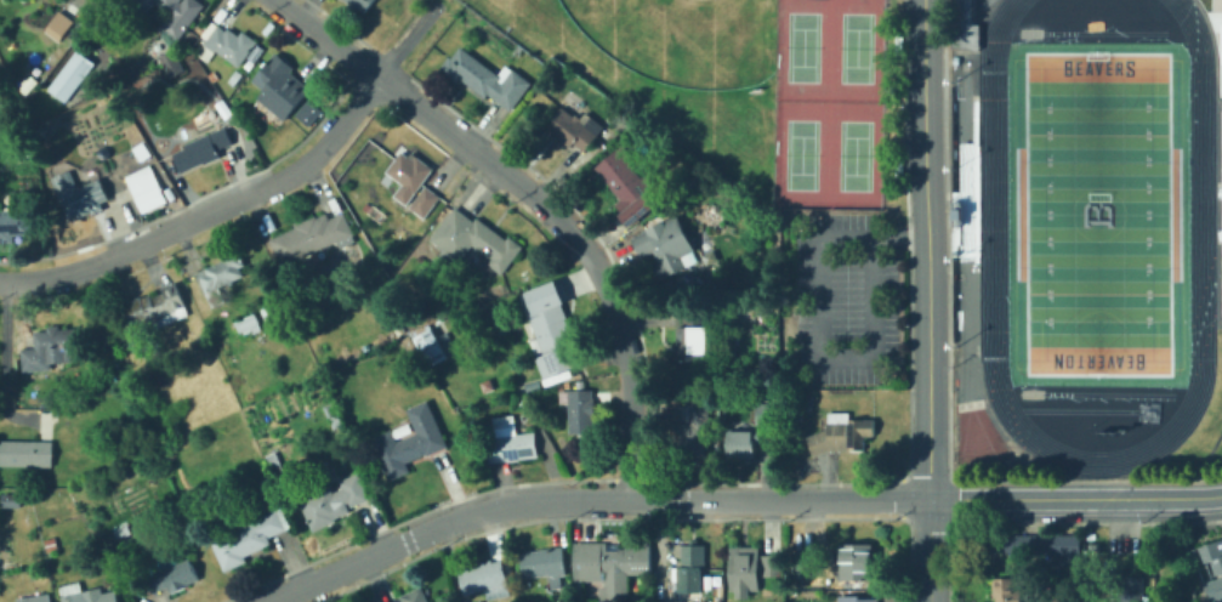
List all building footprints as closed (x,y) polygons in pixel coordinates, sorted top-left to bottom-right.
[(121,11),(130,0),(198,0),(208,7),(180,44),(161,30),(171,17),(157,5),(140,25),(121,11)] [(364,13),(347,0),(375,0),(364,13)] [(232,8),(224,17),(218,12),(227,4),(232,8)] [(75,23),(59,42),(42,28),(58,8),(75,23)] [(218,25),(227,32),(228,28),(240,36),(244,32),(258,42),(239,68),(216,51),(208,63),(198,56),(205,45),(218,25)] [(461,47),(502,78),(501,79),(505,83),(515,69),(533,84),(511,112),(489,95),(487,98),(461,79),(457,85),(441,70),(450,57),(453,58),(461,47)] [(186,70),(171,79),(160,57),(175,50),(186,70)] [(96,64),(67,103),(49,90),(78,51),(96,64)] [(61,57),(55,66),(47,61),(53,52),(61,57)] [(311,90),(285,120),(258,98),(265,90),(254,80),(275,53),(295,68),(291,73),(311,90)] [(210,75),(216,72),(221,79),(215,83),(211,78),(210,75)] [(240,84),(235,80),(241,73),(246,76),(240,84)] [(542,91),(535,86),(541,79),(549,85),(542,91)] [(107,104),(104,97),(110,95),(114,102),(107,104)] [(307,125),(319,110),(305,98),(292,114),(307,125)] [(217,121),(221,130),(226,127),(234,144),(217,152),(221,158),(206,165),(205,163),(182,174),(174,154),(187,148),(186,146),(217,131),(214,124),(198,131),(192,117),(214,107),(221,120),(217,121)] [(563,107),(575,117),(578,114),(582,119),(587,113),(606,127),(585,153),(574,144),(572,148),(561,138),(559,141),(551,135),(552,134),(546,129),(563,107)] [(97,150),(91,137),(103,132),(109,144),(97,150)] [(663,203),(631,228),(621,215),(624,212),(618,204),(623,200),(597,167),(620,149),(663,203)] [(403,152),(410,158),(413,153),(434,169),(408,205),(396,197),(404,186),(387,172),(403,152)] [(169,203),(143,214),(126,177),(152,165),(169,203)] [(72,170),(78,188),(101,178),(110,200),(101,204),(102,208),(95,211),(95,212),(67,223),(50,178),(72,170)] [(441,198),(425,218),(411,209),(427,187),(441,198)] [(366,212),(360,208),(364,201),(371,206),(366,212)] [(370,214),(375,206),(386,215),(380,223),(369,215),(370,214)] [(456,208),(476,222),(479,218),(508,240),(511,237),(524,248),(502,276),(489,266),(493,261),(470,244),(457,260),(432,239),(456,208)] [(13,243),(0,243),(0,211),(32,210),(33,235),(13,235),(13,243)] [(345,212),(356,234),(353,235),(356,242),(341,249),(339,243),(284,268),(271,240),(296,228),(295,226),(317,216),(318,218),(328,212),(331,220),(345,212)] [(681,216),(701,261),(663,280),(657,269),(663,266),(655,252),(643,259),(633,239),(681,216)] [(227,302),(214,308),(198,273),(241,252),(248,266),(241,268),(245,276),(220,288),(227,302)] [(555,279),(563,302),(559,303),(565,317),(563,318),(573,336),(574,340),(582,359),(541,377),(533,356),(538,354),(523,318),(529,316),(519,293),(555,279)] [(177,283),(187,306),(189,317),(157,330),(153,320),(132,329),(123,306),(142,297),(152,295),(153,299),(165,294),(164,289),(177,283)] [(422,322),(414,306),(425,300),(433,317),(422,322)] [(267,323),(261,311),(272,306),(278,318),(267,323)] [(261,325),(262,331),(256,334),(254,330),(241,335),(237,322),(256,313),(261,325)] [(710,318),(710,329),(701,329),(701,339),(704,339),(704,345),(707,345),(707,354),(701,354),(701,362),(692,362),(692,370),(678,370),(678,353),(676,353),(677,341),(677,328),(688,328),(688,318),(710,318)] [(454,324),(464,319),(471,339),(461,342),(454,324)] [(448,357),(432,365),(414,334),(430,324),(448,357)] [(59,325),(59,330),(76,329),(79,362),(52,364),(52,370),(23,373),(22,350),(35,348),(34,333),(49,331),(49,326),(59,325)] [(211,343),(194,351),(188,337),(205,330),(211,343)] [(414,340),(404,345),(400,339),(410,334),(414,340)] [(415,367),(409,353),(421,348),(426,362),(415,367)] [(490,374),(500,370),(508,391),(499,396),(490,374)] [(454,405),(444,386),(455,381),(465,399),(454,405)] [(467,401),(461,385),(471,381),(478,397),(467,401)] [(561,391),(572,391),(589,390),(595,390),(595,398),(596,418),(595,435),(570,435),(569,404),(563,404),(559,404),(559,396),(561,391)] [(819,398),(809,414),(802,408),(812,393),(819,398)] [(430,401),(449,447),(428,456),(427,453),(424,454),(425,455),(408,464),(411,472),(391,482),(373,439),(393,430),(398,442),(415,435),(416,437),(419,436),(408,410),(430,401)] [(345,422),(334,427),(325,407),(336,403),(345,422)] [(779,404),(778,426),(757,426),(758,404),(779,404)] [(710,405),(710,439),(705,439),(705,456),(693,456),(693,462),(672,462),(672,443),(681,443),(680,433),(678,432),(677,431),(676,430),(676,426),(678,424),(681,424),(681,421),(675,421),(675,405),(710,405)] [(464,416),(462,409),(472,407),(474,414),(464,416)] [(800,408),(801,420),(790,420),(789,409),(800,408)] [(875,420),(875,437),(865,437),(865,451),(829,451),(814,456),(807,437),(829,428),(829,413),(849,413),(851,420),(875,420)] [(517,427),(517,435),(535,433),(539,456),(521,461),(506,461),(490,464),(487,430),(494,428),(494,421),(493,418),(516,415),(517,427)] [(345,444),(340,431),(346,428),(351,441),(345,444)] [(761,430),(761,444),(756,444),(756,458),(728,459),(728,430),(761,430)] [(267,436),(271,444),(273,443),(279,459),(289,454),(296,470),(286,475),(282,465),(269,468),(256,441),(267,436)] [(53,461),(53,467),(0,466),(1,441),(53,442),(53,461)] [(371,499),(352,507),(351,502),(340,507),(343,515),(336,518),(337,521),(314,532),(300,500),(331,485),(341,481),(359,473),(371,499)] [(277,488),(266,493),(261,481),(272,477),(277,488)] [(22,509),(2,507),(2,494),(23,495),(22,509)] [(285,505),(294,527),(269,538),(272,545),(245,557),(248,562),(226,572),(214,543),(243,530),(238,518),(252,512),(254,518),(285,505)] [(132,533),(113,543),(109,534),(129,524),(132,533)] [(1008,535),(1008,563),(1078,561),(1078,534),(1008,535)] [(51,553),(49,553),(45,541),(56,538),(59,550),(51,553)] [(705,544),(706,591),(677,592),(676,557),(676,545),(690,545),(690,539),(698,539),(698,545),(705,544)] [(1200,547),(1221,540),(1221,575),(1218,577),(1212,561),(1205,563),(1200,547)] [(642,549),(642,575),(629,575),(629,590),(627,590),(627,598),(603,598),(603,587),(607,587),(607,581),(576,581),(575,544),(607,544),(607,545),(619,545),(619,549),(642,549)] [(877,560),(877,567),(873,567),(874,581),(842,581),(841,545),(873,545),(873,560),(877,560)] [(760,546),(761,591),(750,591),(750,598),(737,600),(737,591),(732,591),(731,547),(760,546)] [(563,547),(567,575),(551,578),(551,575),(524,579),(521,553),(540,551),(563,547)] [(814,552),(814,577),(792,578),(792,552),(814,552)] [(175,555),(178,563),(191,558),(200,580),(189,585),(191,586),(172,595),(169,587),(154,595),(146,577),(153,573),(149,566),(175,555)] [(783,577),(763,578),(762,556),(781,556),(783,577)] [(493,560),(493,563),(502,561),(511,596),(488,601),(485,591),(465,596),(459,572),(477,568),(477,564),(493,560)] [(1146,577),(1145,601),(1119,601),(1119,575),(1146,577)] [(1022,590),(1022,601),(997,601),(996,597),(994,598),(994,579),(1017,578),(1017,590),(1022,590)] [(1218,600),(1211,601),(1205,584),(1221,578),(1221,601),(1220,601),(1218,600)] [(116,590),(119,601),(64,601),(61,587),(81,583),(84,592),(102,587),(103,594),(116,590)] [(424,587),(430,601),(394,601),(392,598),(402,595),(402,596),(424,587)] [(16,601),(51,601),(50,593),(15,597),(16,601)]
